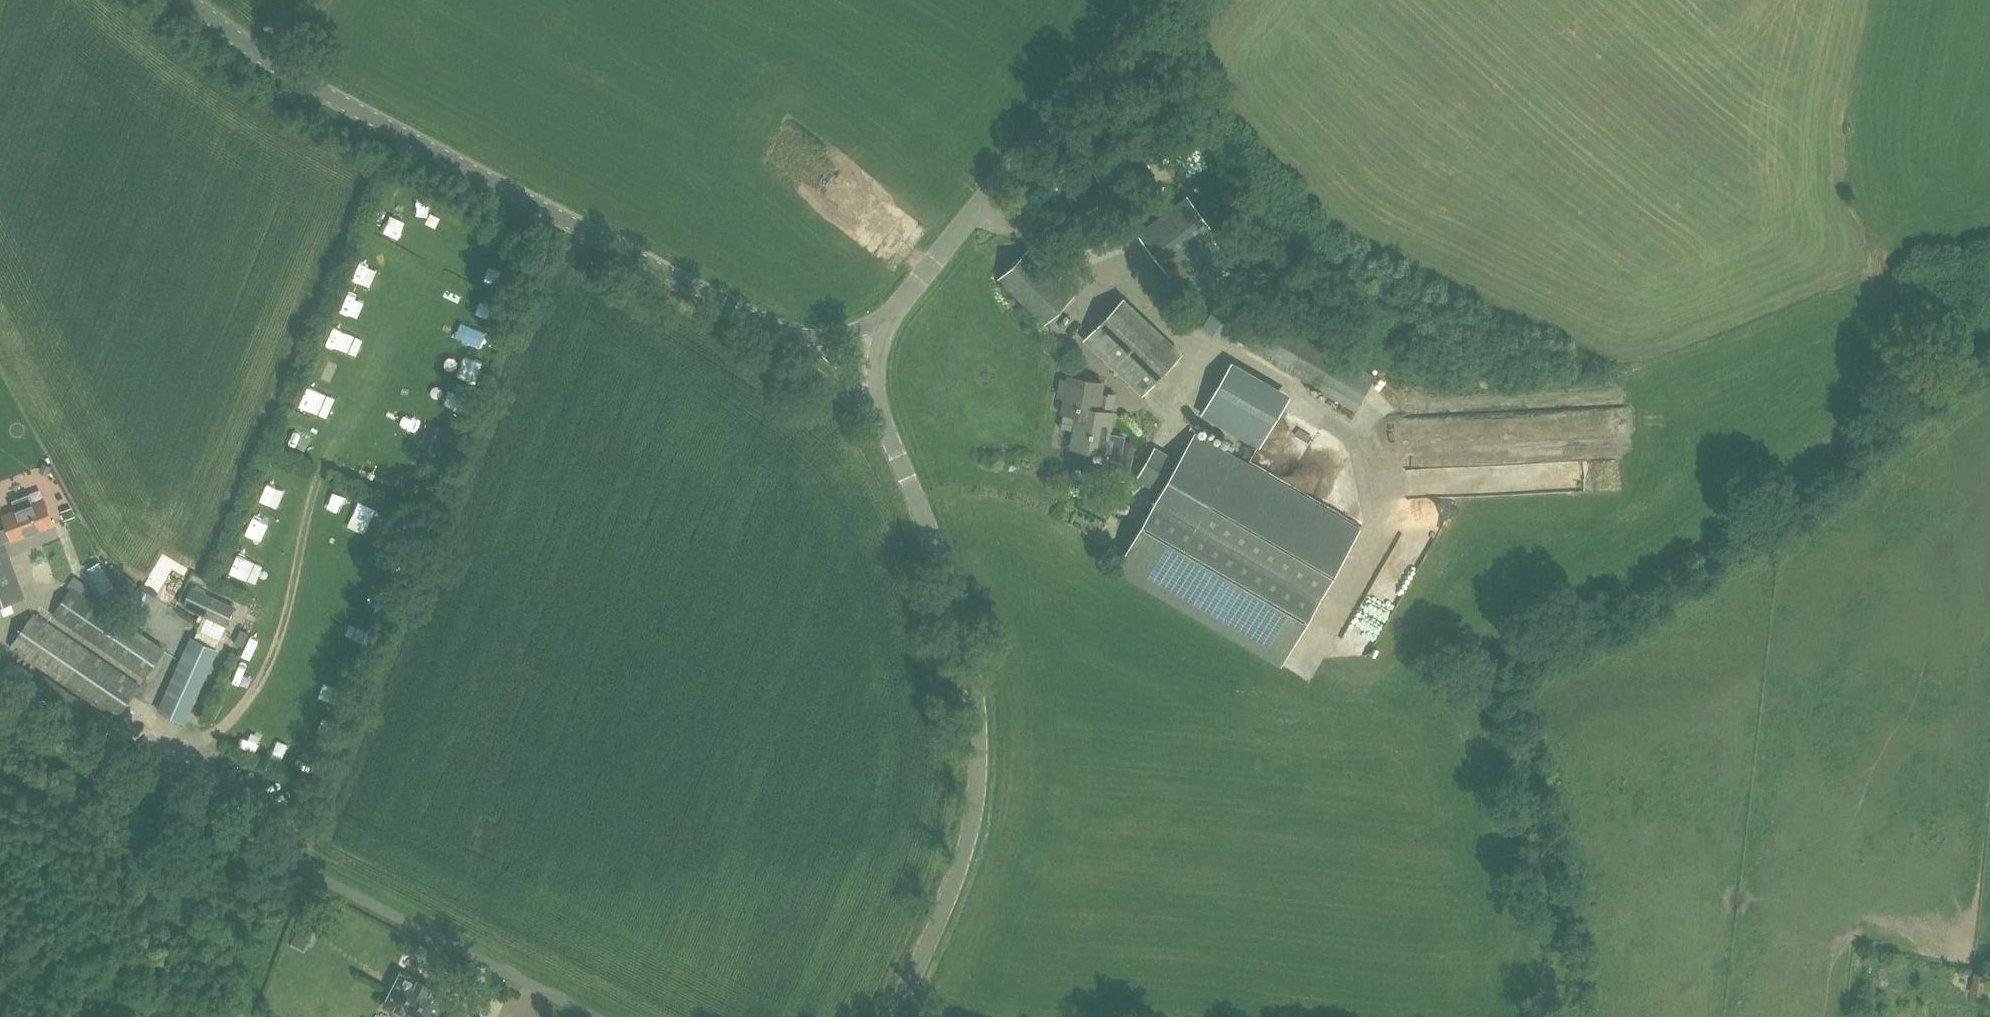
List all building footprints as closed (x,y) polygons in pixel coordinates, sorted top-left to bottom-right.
[(1169,273),(1218,234),(1187,196),(1139,236),(1169,273)] [(1240,271),(1213,238),(1169,273),(1194,306),(1240,271)] [(1045,324),(1074,296),(1028,251),(1000,279),(1045,324)] [(1185,352),(1126,295),(1085,339),(1144,395),(1185,352)] [(1243,316),(1220,301),(1203,327),(1226,342),(1243,316)] [(1356,411),(1376,377),(1340,356),(1264,312),(1258,322),(1249,337),(1244,346),(1356,411)] [(1059,396),(1067,398),(1064,412),(1079,415),(1112,421),(1114,412),(1113,412),(1116,394),(1102,391),(1104,382),(1071,376),(1070,380),(1062,379),(1059,396)] [(1259,447),(1282,409),(1227,377),(1204,415),(1259,447)] [(1112,421),(1079,415),(1073,447),(1106,453),(1112,421)] [(1143,525),(1119,573),(1281,666),(1361,529),(1196,434),(1178,463),(1155,450),(1137,481),(1160,495),(1143,525)] [(24,598),(5,543),(55,525),(46,501),(4,516),(5,517),(0,519),(0,606),(24,598)] [(72,508),(62,512),(65,519),(75,515),(72,508)] [(100,562),(88,569),(102,594),(114,587),(100,562)] [(128,575),(120,586),(131,593),(138,583),(128,575)] [(73,587),(72,588),(54,615),(147,677),(166,649),(73,587)] [(236,606),(193,587),(185,606),(228,624),(236,606)] [(12,648),(118,720),(141,686),(34,614),(12,648)] [(241,628),(236,638),(247,643),(252,633),(241,628)] [(158,711),(186,724),(219,650),(191,637),(158,711)] [(44,674),(34,690),(74,717),(85,701),(44,674)] [(298,930),(294,938),(291,944),(302,950),(311,932),(300,926),(298,930)] [(386,1004),(393,1007),(390,1012),(391,1015),(396,1016),(404,1016),(406,1013),(413,1016),(442,1016),(443,1015),(436,1011),(444,996),(428,988),(429,985),(419,980),(417,982),(415,981),(416,978),(400,970),(391,989),(393,990),(386,1004)]
